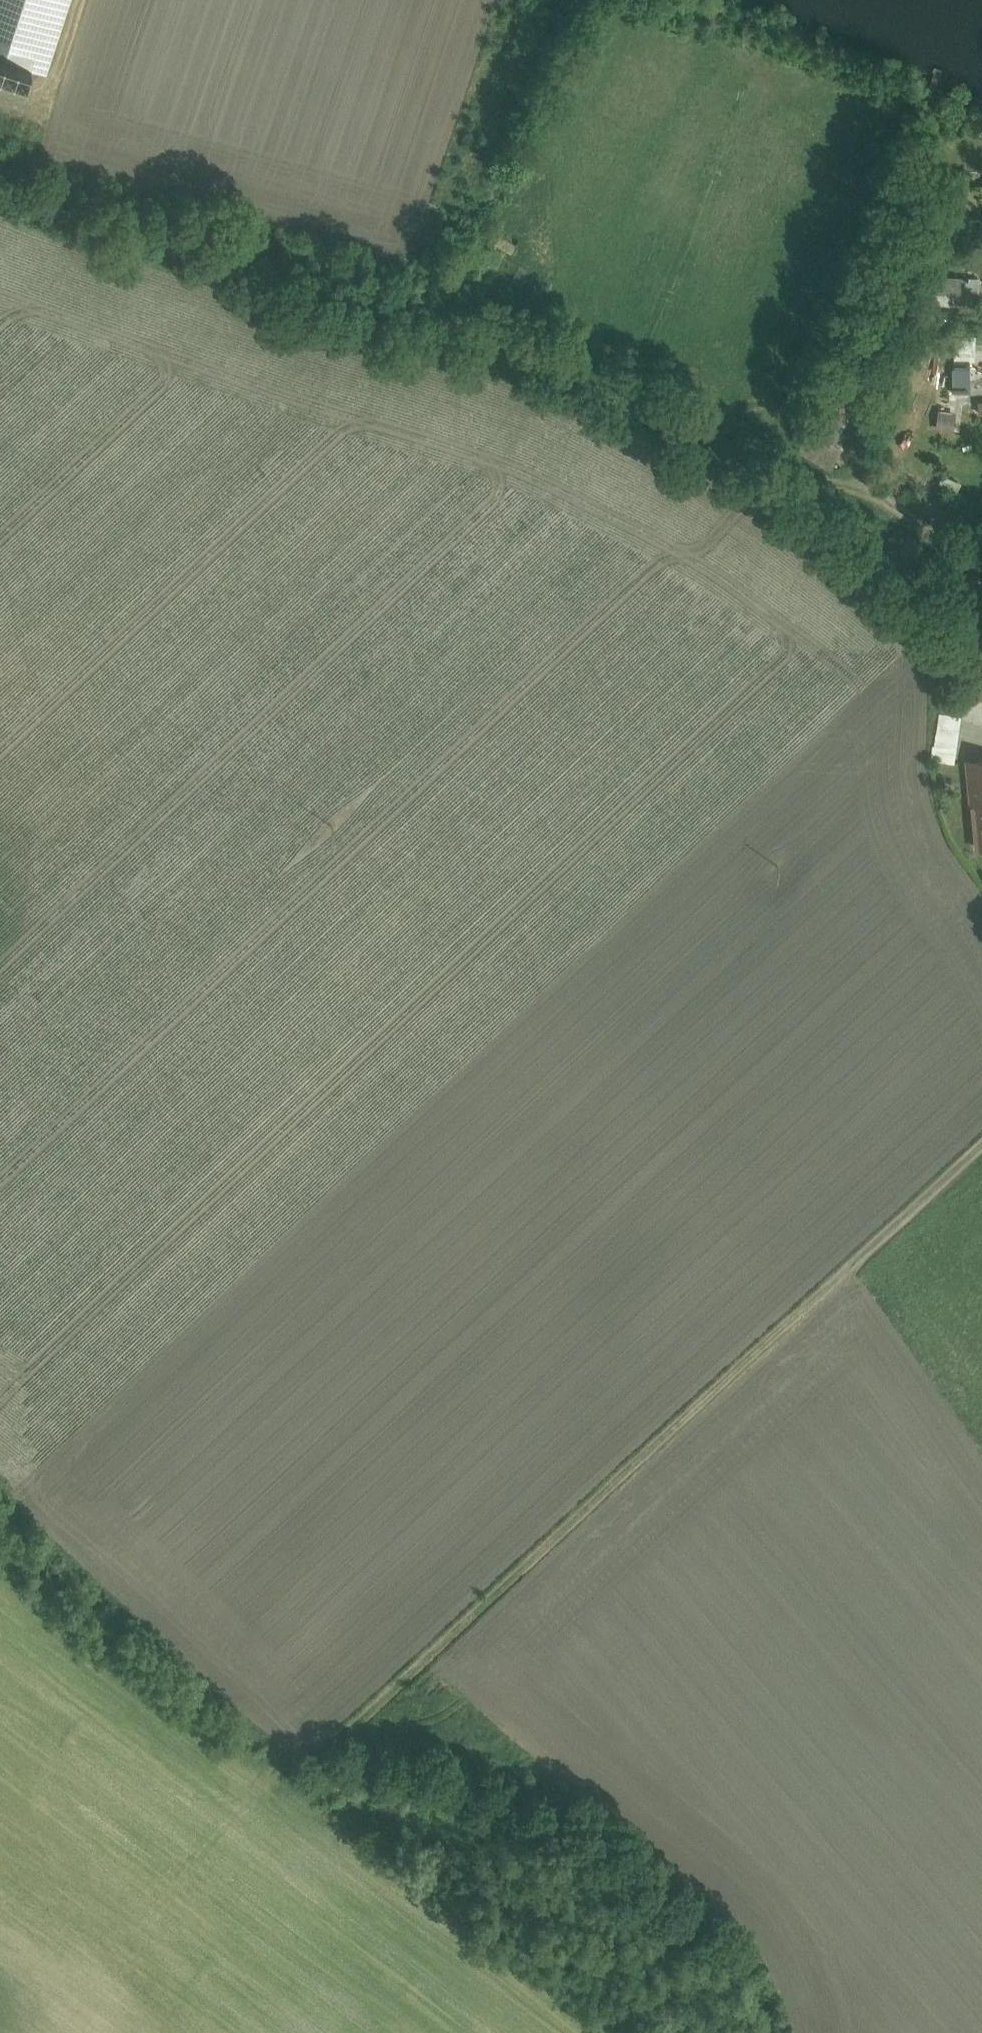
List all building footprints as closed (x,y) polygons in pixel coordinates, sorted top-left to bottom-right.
[(930,276),(931,305),(961,303),(959,274),(930,276)] [(974,340),(953,339),(952,396),(973,396),(974,340)] [(934,415),(934,433),(952,433),(953,416),(934,415)] [(929,763),(950,766),(956,720),(934,717),(929,763)] [(963,763),(971,854),(981,853),(981,761),(963,763)]
